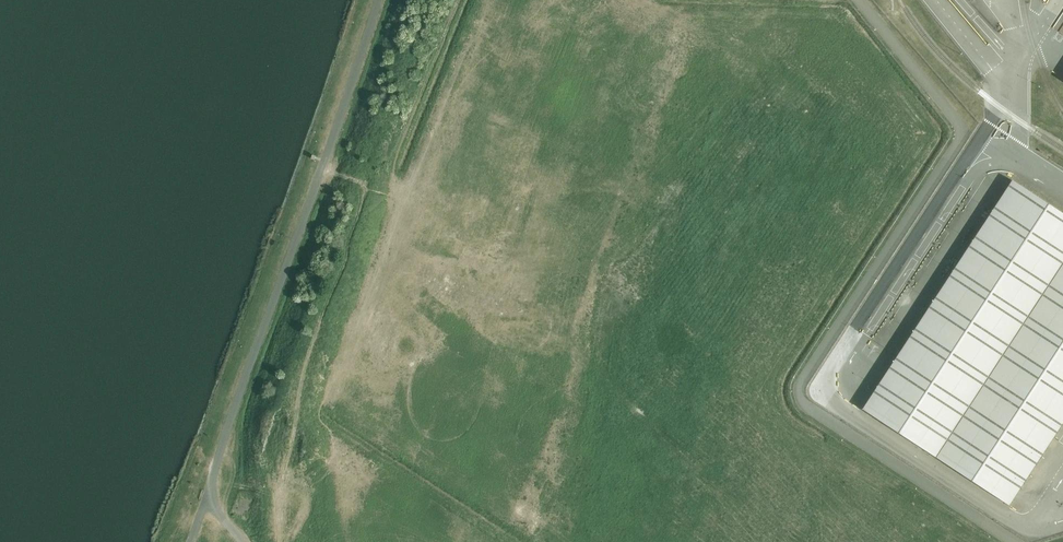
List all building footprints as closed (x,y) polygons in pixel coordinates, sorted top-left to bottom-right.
[(862,409),(1009,505),(1062,422),(1062,214),(1012,180),(862,409)]
